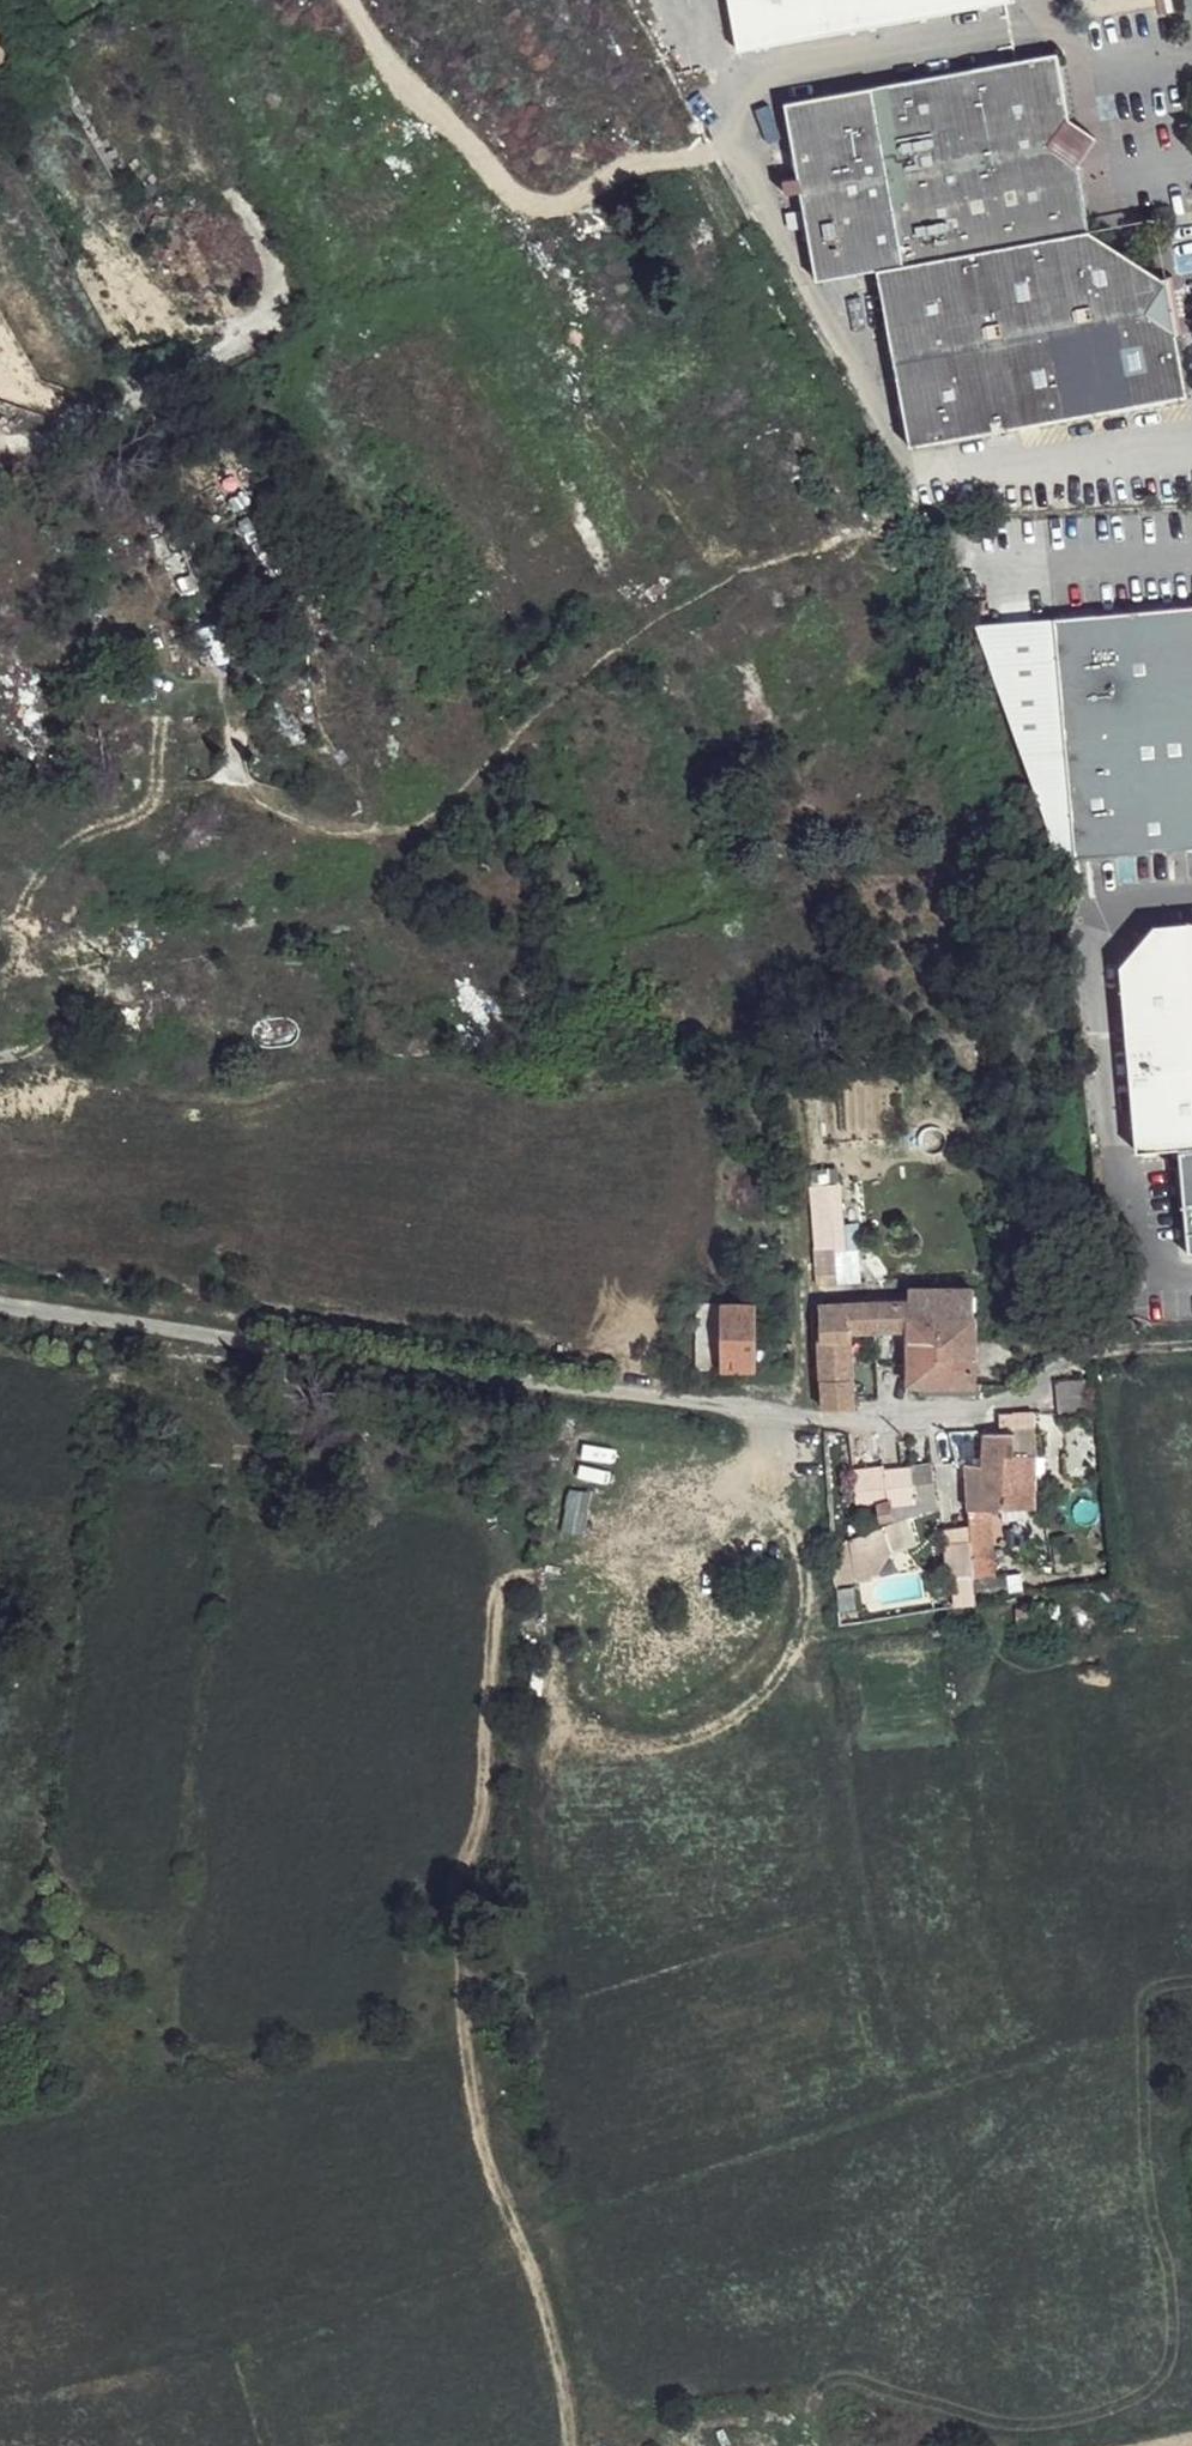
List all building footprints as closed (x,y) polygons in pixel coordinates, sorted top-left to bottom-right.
[(742,56),(1018,1),(1017,0),(732,0),(742,56)] [(1061,53),(783,106),(815,281),(875,271),(1096,234),(1080,162),(1051,143),(1071,114),(1061,53)] [(1051,143),(1080,162),(1098,130),(1071,114),(1051,143)] [(1096,234),(875,271),(913,443),(1187,396),(1169,277),(1096,234)] [(976,619),(1046,836),(1077,851),(1191,842),(1191,600),(976,619)] [(1153,925),(1134,945),(1125,974),(1140,1147),(1173,1145),(1186,1253),(1191,1252),(1191,922),(1153,925)] [(836,1167),(807,1169),(815,1283),(856,1280),(851,1201),(838,1202),(836,1167)] [(974,1384),(973,1289),(910,1287),(909,1301),(909,1317),(907,1329),(910,1385),(974,1384)] [(851,1333),(876,1330),(907,1329),(909,1317),(909,1301),(821,1307),(824,1411),(831,1411),(856,1408),(852,1348),(851,1333)] [(718,1303),(720,1368),(755,1366),(754,1302),(718,1303)] [(699,1303),(700,1367),(720,1368),(718,1303),(699,1303)] [(851,1333),(852,1348),(877,1348),(876,1330),(851,1333)] [(781,1343),(781,1361),(784,1361),(784,1367),(790,1366),(791,1360),(795,1360),(793,1343),(781,1343)] [(980,1460),(960,1461),(963,1511),(984,1509),(1031,1506),(1033,1425),(978,1429),(980,1460)] [(911,1468),(854,1467),(856,1503),(876,1501),(879,1517),(891,1517),(912,1512),(924,1507),(938,1503),(933,1488),(931,1465),(911,1468)] [(984,1509),(963,1511),(960,1545),(985,1545),(984,1509)] [(868,1550),(866,1523),(830,1534),(831,1544),(851,1544),(851,1550),(868,1550)] [(985,1577),(984,1569),(985,1545),(960,1545),(939,1546),(938,1568),(936,1580),(985,1577)]
